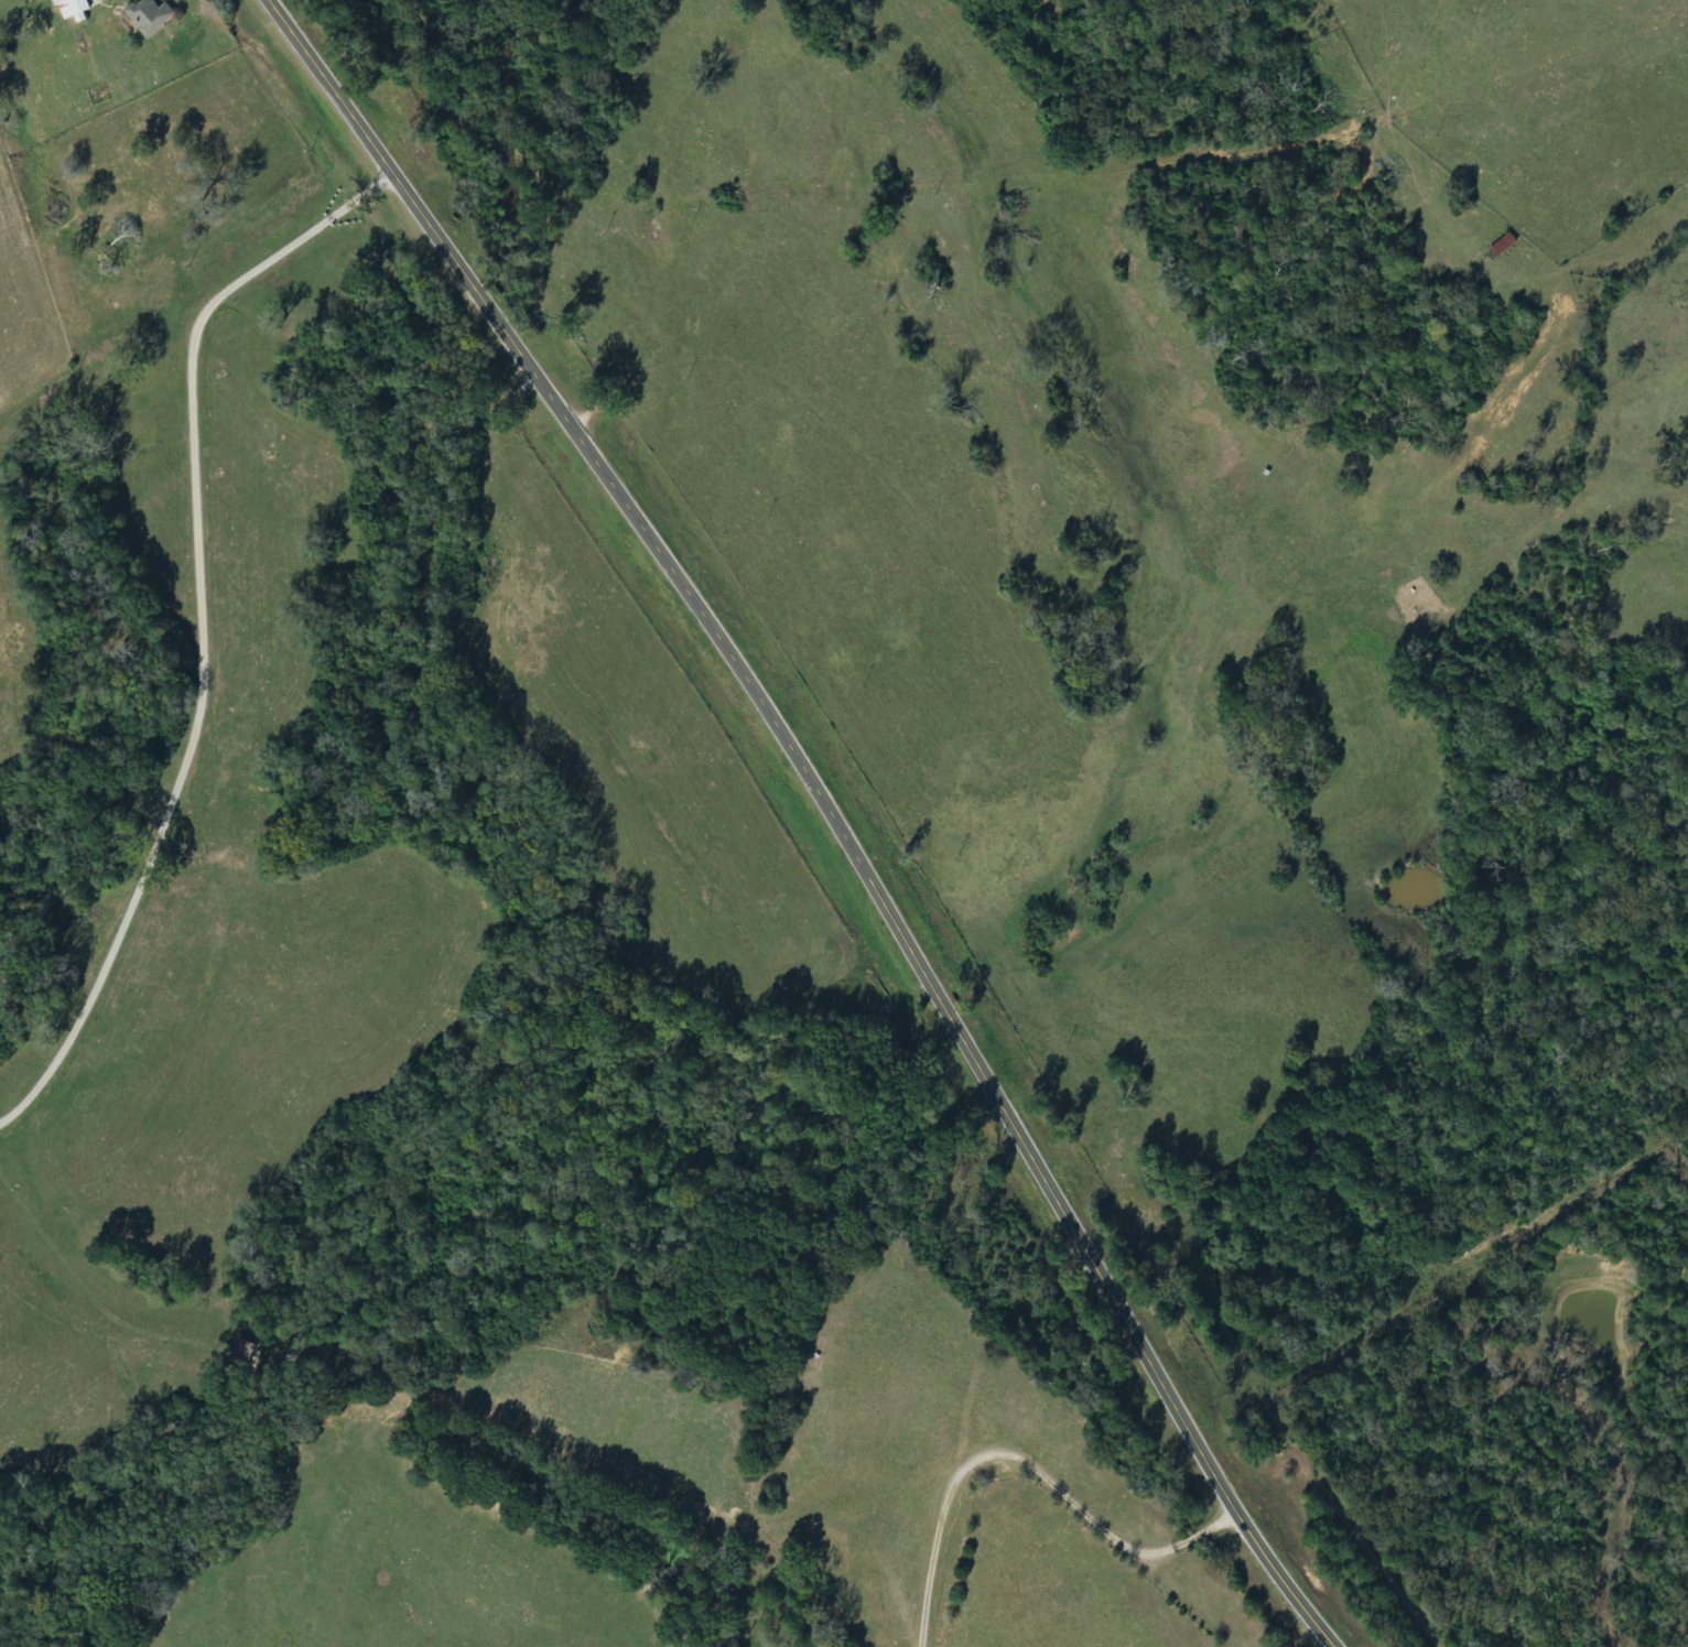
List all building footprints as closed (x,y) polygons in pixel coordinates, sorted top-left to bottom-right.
[(63,8),(67,20),(76,17),(79,25),(89,21),(86,14),(93,11),(89,0),(54,0),(58,10),(63,8)] [(170,3),(161,9),(155,0),(148,0),(130,11),(147,40),(180,20),(170,3)] [(1520,242),(1511,234),(1493,251),(1502,260),(1520,242)]
